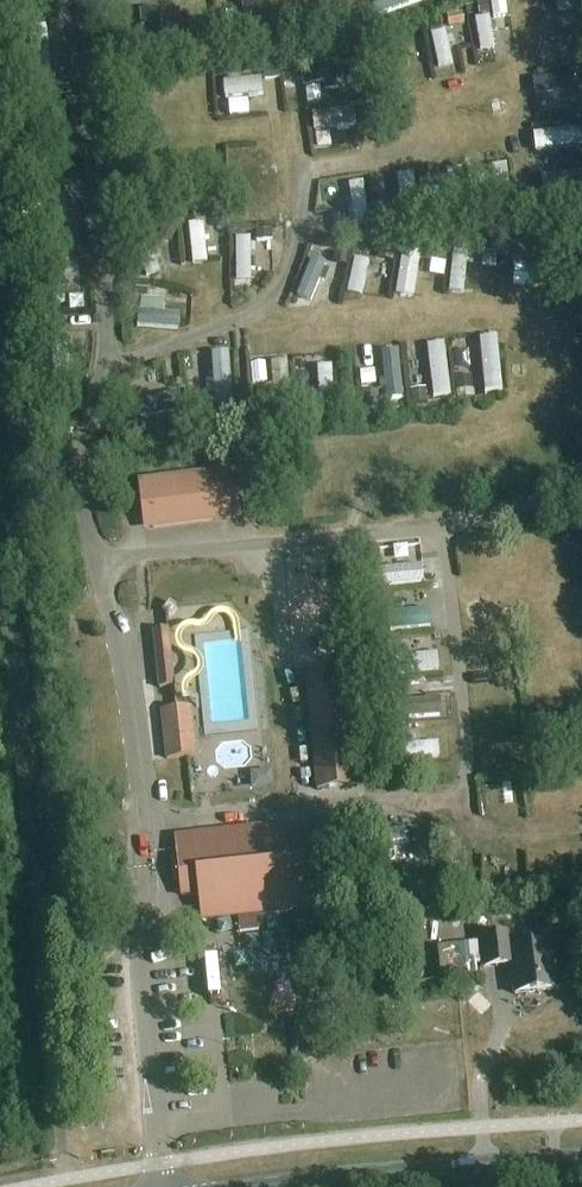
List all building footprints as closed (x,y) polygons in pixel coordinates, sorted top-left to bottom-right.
[(488,3),(478,5),(479,16),(489,14),(488,3)] [(367,9),(353,14),(357,25),(371,19),(367,9)] [(462,14),(447,17),(449,28),(464,25),(462,14)] [(487,32),(472,36),(478,68),(494,65),(487,32)] [(447,49),(467,46),(464,33),(445,37),(447,49)] [(236,35),(219,37),(220,49),(237,47),(236,35)] [(126,46),(120,47),(121,60),(126,59),(136,58),(135,46),(126,46)] [(443,46),(427,50),(437,85),(453,81),(443,46)] [(360,64),(349,66),(351,81),(362,80),(360,64)] [(280,68),(263,70),(264,81),(281,79),(280,68)] [(352,103),(353,90),(335,89),(334,102),(352,103)] [(39,94),(23,96),(24,109),(41,107),(39,94)] [(222,98),(223,117),(262,115),(261,96),(222,98)] [(374,105),(358,107),(360,122),(375,120),(374,105)] [(569,123),(581,122),(581,106),(568,107),(569,123)] [(311,153),(354,151),(353,125),(310,126),(311,153)] [(213,171),(213,181),(223,181),(222,171),(213,171)] [(28,175),(18,189),(30,198),(40,184),(28,175)] [(570,203),(581,201),(581,185),(567,187),(570,203)] [(366,241),(363,197),(347,198),(349,242),(366,241)] [(205,199),(193,200),(194,212),(206,210),(205,199)] [(570,207),(556,209),(557,219),(572,217),(570,207)] [(438,208),(425,209),(426,220),(439,218),(438,208)] [(344,216),(332,218),(334,233),(346,231),(344,216)] [(402,219),(385,221),(387,233),(403,231),(402,219)] [(255,231),(256,242),(273,241),(272,230),(255,231)] [(483,241),(482,251),(499,253),(500,242),(483,241)] [(208,279),(206,243),(189,244),(191,280),(208,279)] [(432,243),(429,257),(446,260),(448,245),(432,243)] [(42,248),(29,249),(29,260),(42,260),(42,248)] [(383,250),(381,262),(392,264),(394,252),(383,250)] [(334,251),(332,260),(346,263),(348,254),(334,251)] [(233,253),(232,297),(250,297),(251,253),(233,253)] [(304,265),(290,313),(315,320),(328,272),(304,265)] [(341,310),(363,313),(368,275),(347,272),(341,310)] [(388,302),(409,307),(415,283),(394,277),(388,302)] [(137,281),(135,298),(146,299),(148,282),(137,281)] [(445,309),(466,308),(464,281),(443,282),(445,309)] [(139,327),(161,328),(161,313),(139,312),(139,327)] [(42,315),(43,325),(58,324),(57,314),(42,315)] [(500,408),(498,352),(474,352),(476,409),(500,408)] [(380,366),(384,415),(402,414),(399,365),(380,366)] [(210,372),(212,420),(231,419),(228,371),(210,372)] [(284,373),(269,375),(271,398),(286,397),(284,373)] [(455,378),(457,392),(473,390),(471,376),(455,378)] [(411,391),(412,404),(428,403),(426,389),(411,391)] [(362,393),(364,410),(380,408),(378,391),(362,393)] [(456,413),(472,412),(471,392),(455,393),(456,413)] [(197,419),(213,415),(209,398),(193,402),(197,419)] [(310,411),(309,399),(293,401),(294,413),(310,411)] [(269,414),(268,404),(252,405),(253,415),(269,414)] [(141,425),(126,428),(128,437),(143,434),(141,425)] [(140,483),(147,531),(242,519),(236,472),(140,483)] [(376,552),(366,553),(367,568),(378,567),(376,552)] [(378,594),(379,609),(389,607),(388,593),(378,594)] [(172,617),(177,611),(176,608),(170,603),(162,613),(168,617),(172,617)] [(427,611),(388,615),(389,632),(429,628),(427,611)] [(170,632),(154,633),(161,690),(176,689),(170,632)] [(390,640),(381,641),(382,655),(391,654),(390,640)] [(400,686),(442,683),(441,666),(399,669),(400,686)] [(354,672),(308,674),(320,792),(365,788),(354,672)] [(194,708),(163,712),(167,761),(198,758),(194,708)] [(407,713),(408,731),(441,730),(440,712),(407,713)] [(400,726),(390,727),(392,743),(402,742),(400,726)] [(417,771),(438,771),(438,751),(417,751),(417,771)] [(238,773),(220,778),(225,795),(243,789),(238,773)] [(201,921),(237,917),(239,931),(257,929),(256,915),(312,908),(307,855),(288,857),(285,825),(174,837),(181,898),(198,896),(201,921)] [(383,853),(406,854),(407,841),(384,840),(383,853)] [(513,938),(480,942),(482,960),(484,973),(512,970),(515,999),(562,994),(559,970),(556,970),(554,950),(552,934),(523,937),(525,954),(515,955),(513,938)] [(471,948),(443,950),(447,977),(473,975),(471,948)]
